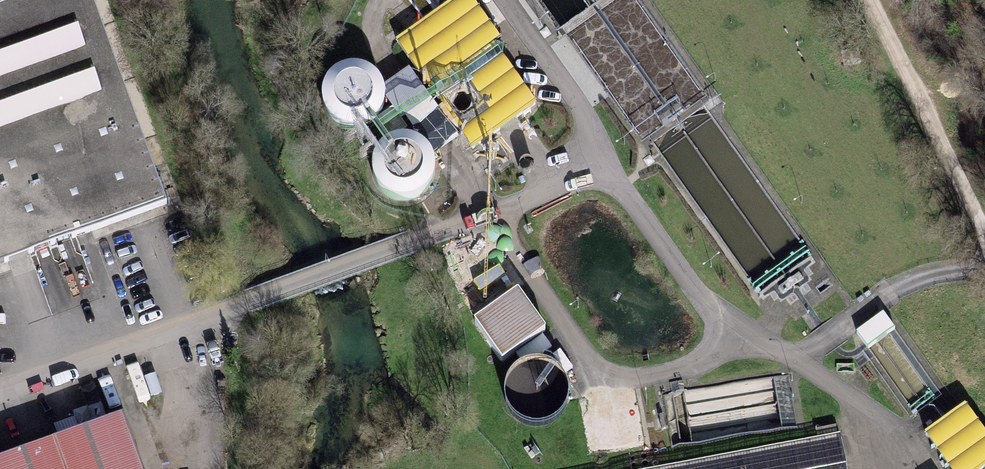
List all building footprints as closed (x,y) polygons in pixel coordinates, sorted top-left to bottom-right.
[(0,10),(0,261),(166,201),(93,0),(27,0),(0,10)] [(395,39),(459,136),(472,149),(537,101),(494,41),(500,36),(475,0),(451,0),(395,39)] [(428,0),(411,0),(424,19),(435,10),(428,0)] [(323,108),(329,116),(338,123),(348,126),(359,126),(369,122),(377,115),(383,107),(385,96),(384,86),(380,76),(372,68),(363,63),(352,62),(342,64),(332,69),(325,77),(321,87),(321,97),(323,108)] [(445,145),(459,136),(433,97),(419,105),(408,112),(434,153),(445,145)] [(393,106),(377,115),(390,135),(405,126),(393,106)] [(381,188),(391,194),(400,197),(410,196),(420,193),(427,186),(433,178),(435,168),(435,158),(431,149),(425,141),(416,136),(405,133),(394,135),(384,140),(377,148),(372,158),(372,169),(375,179),(381,188)] [(519,286),(475,317),(503,356),(547,325),(519,286)] [(857,331),(869,348),(889,333),(895,329),(883,312),(857,331)] [(553,347),(543,333),(517,351),(521,358),(543,353),(553,347)] [(513,407),(520,414),(530,418),(540,419),(550,417),(558,411),(565,404),(568,394),(568,384),(565,374),(559,366),(550,360),(540,358),(530,359),(521,363),(513,369),(508,378),(507,388),(508,398),(513,407)] [(925,433),(950,468),(982,468),(984,467),(984,432),(966,405),(925,433)] [(120,412),(0,455),(0,468),(142,468),(120,412)] [(642,468),(843,468),(836,432),(642,468)]
